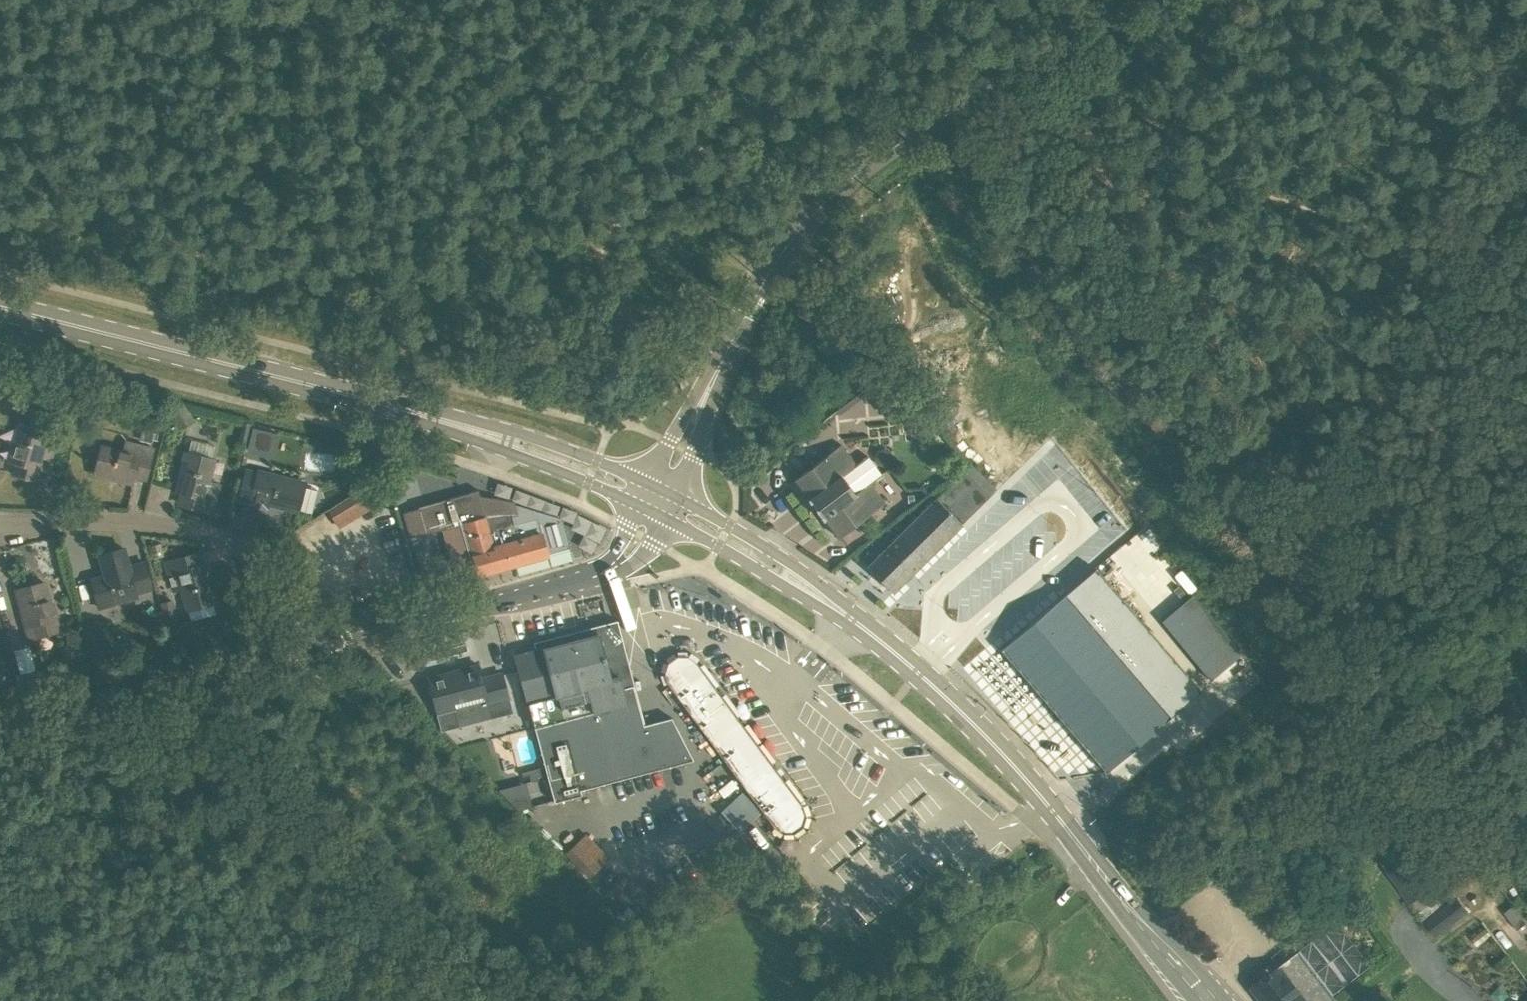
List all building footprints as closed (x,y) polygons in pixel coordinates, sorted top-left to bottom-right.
[(910,395),(890,370),(867,388),(886,413),(910,395)] [(859,395),(837,411),(840,415),(862,399),(859,395)] [(19,422),(9,461),(17,463),(14,474),(44,482),(55,441),(45,438),(47,430),(19,422)] [(160,425),(143,422),(140,440),(152,442),(153,439),(158,440),(160,425)] [(280,434),(254,428),(248,452),(274,458),(280,434)] [(155,446),(141,443),(140,451),(123,447),(122,450),(101,444),(94,474),(133,483),(134,477),(148,481),(155,446)] [(875,464),(868,455),(856,464),(841,444),(795,479),(810,497),(808,499),(816,509),(875,464)] [(214,459),(186,452),(176,490),(200,496),(197,507),(213,511),(219,484),(208,481),(214,459)] [(875,464),(816,509),(823,519),(825,518),(839,537),(883,505),(869,485),(882,474),(875,464)] [(989,497),(996,490),(971,465),(962,473),(868,566),(893,592),(989,497)] [(247,468),(244,482),(254,484),(250,508),(265,512),(267,503),(301,512),(307,481),(258,468),(258,471),(247,468)] [(372,486),(329,512),(339,528),(382,502),(379,497),(372,486)] [(479,491),(420,507),(426,532),(458,524),(463,522),(478,574),(548,555),(537,517),(515,524),(512,517),(519,514),(516,502),(481,496),(479,491)] [(1097,571),(1079,584),(1026,520),(996,545),(1033,592),(980,638),(1004,666),(1013,658),(1108,770),(1200,690),(1097,571)] [(129,566),(124,547),(101,554),(106,575),(92,579),(100,607),(138,596),(137,592),(152,588),(145,561),(129,566)] [(206,563),(201,564),(198,553),(166,561),(173,590),(183,587),(188,609),(216,601),(206,563)] [(58,619),(54,602),(50,603),(44,581),(16,589),(26,627),(29,640),(61,631),(58,619)] [(1192,594),(1161,620),(1211,680),(1242,654),(1192,594)] [(175,598),(160,602),(168,630),(183,626),(175,598)] [(152,606),(142,614),(152,625),(161,617),(152,606)] [(612,645),(608,631),(515,655),(529,709),(531,708),(555,802),(582,795),(581,790),(693,760),(673,718),(643,727),(637,702),(627,704),(620,676),(625,675),(617,644),(612,645)] [(73,637),(61,649),(70,659),(83,647),(73,637)] [(103,650),(91,652),(95,670),(107,668),(103,650)] [(677,656),(668,663),(665,673),(669,684),(739,779),(775,827),(783,834),(794,833),(804,827),(807,816),(803,806),(697,663),(688,656),(677,656)] [(454,705),(456,714),(460,727),(491,719),(488,706),(509,701),(502,673),(481,678),(478,664),(461,669),(462,672),(431,680),(437,709),(454,705)] [(16,676),(20,692),(41,687),(37,670),(16,676)] [(20,700),(17,685),(3,688),(7,704),(20,700)] [(600,791),(610,831),(689,811),(679,771),(600,791)] [(509,811),(534,803),(526,780),(502,788),(509,811)] [(586,833),(565,853),(589,878),(610,858),(586,833)] [(1494,874),(1513,897),(1526,885),(1526,880),(1511,860),(1494,874)] [(1458,898),(1426,922),(1436,936),(1468,911),(1458,898)] [(1504,913),(1518,931),(1526,924),(1526,923),(1514,906),(1504,913)] [(1278,966),(1305,1000),(1328,1000),(1333,998),(1297,951),(1278,966)] [(1278,966),(1250,986),(1261,1000),(1305,1000),(1278,966)] [(1366,1000),(1387,1000),(1388,1000),(1380,989),(1366,1000)]
